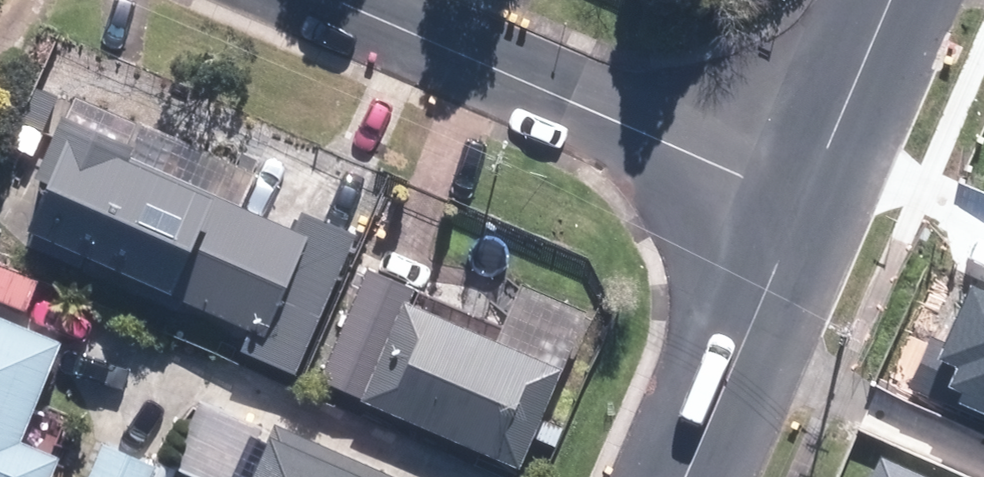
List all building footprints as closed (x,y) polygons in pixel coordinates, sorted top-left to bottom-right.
[(310,203),(304,219),(230,188),(233,182),(144,144),(146,140),(75,111),(52,164),(62,169),(38,227),(258,320),(249,342),(307,367),(366,227),(310,203)] [(526,460),(568,369),(595,309),(529,279),(504,334),(416,294),(372,390),(526,460)] [(971,285),(939,358),(958,366),(949,388),(961,393),(957,403),(983,415),(983,291),(971,285)] [(70,449),(30,432),(70,336),(0,307),(0,476),(59,476),(70,449)] [(271,423),(207,394),(179,456),(224,476),(246,476),(271,423)] [(411,471),(286,418),(261,476),(408,476),(411,471)] [(880,457),(871,476),(926,476),(880,457)]
